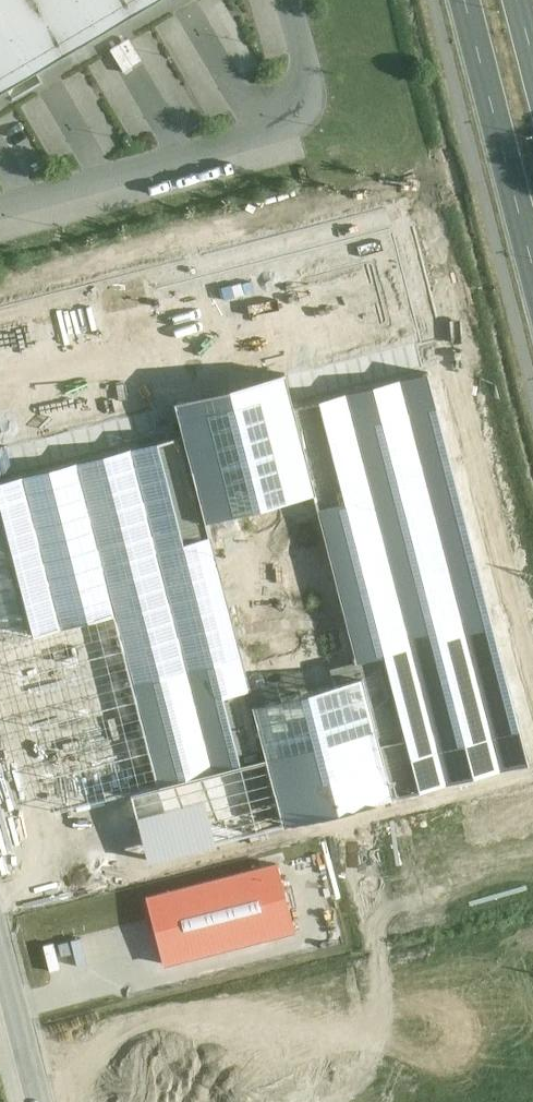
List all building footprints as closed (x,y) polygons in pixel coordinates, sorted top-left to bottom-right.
[(152,0),(0,0),(0,93),(152,0)] [(529,764),(426,371),(288,407),(311,496),(360,683),(390,800),(529,764)] [(288,407),(281,382),(232,395),(176,409),(182,436),(205,524),(311,496),(288,407)] [(205,524),(182,436),(73,464),(113,617),(158,789),(267,761),(254,711),(205,524)] [(73,464),(0,483),(0,501),(31,621),(35,637),(113,617),(73,464)] [(113,617),(35,637),(0,646),(0,714),(28,823),(132,796),(158,789),(113,617)] [(360,683),(254,711),(267,761),(285,828),(390,800),(360,683)] [(285,828),(267,761),(158,789),(132,796),(149,863),(285,828)] [(284,857),(147,889),(166,966),(301,929),(284,857)]
